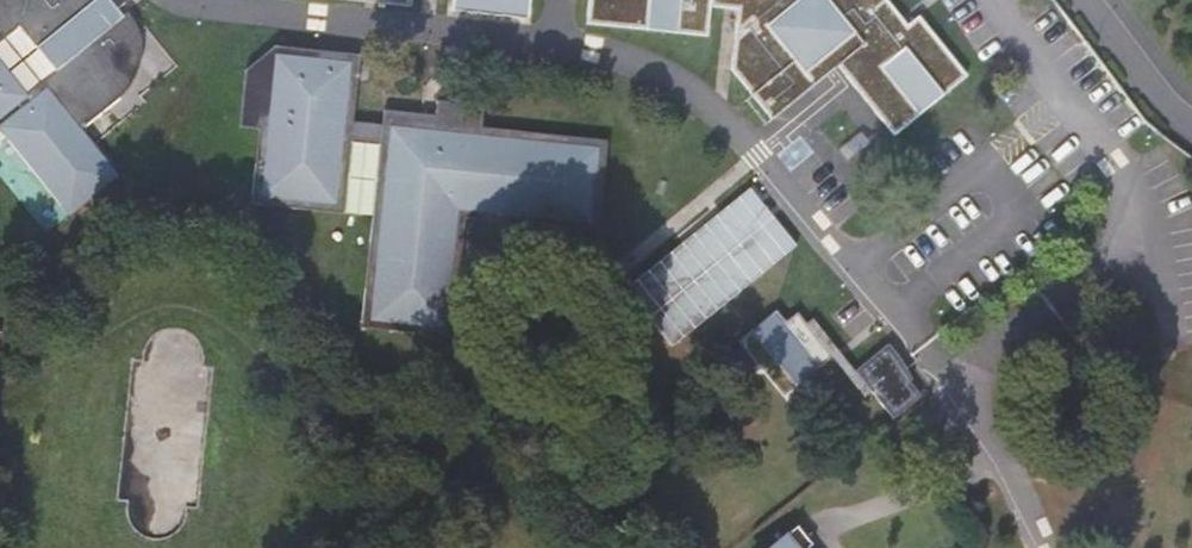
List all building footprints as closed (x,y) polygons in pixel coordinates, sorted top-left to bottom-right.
[(73,222),(121,182),(95,151),(147,108),(141,101),(179,69),(133,15),(145,5),(141,0),(0,0),(0,134),(73,222)] [(451,16),(526,25),(529,0),(453,0),(451,16)] [(588,27),(709,39),(711,13),(736,14),(732,82),(770,130),(842,73),(896,141),(971,83),(918,16),(903,27),(882,0),(591,0),(588,27)] [(240,131),(269,134),(278,52),(247,72),(240,131)] [(343,216),(360,61),(278,52),(269,134),(261,207),(343,216)] [(386,115),(364,331),(455,341),(467,220),(601,233),(610,145),(485,132),(488,106),(436,101),(434,120),(386,115)] [(635,296),(680,351),(804,251),(760,195),(635,296)] [(739,343),(783,397),(831,358),(797,315),(785,325),(777,312),(739,343)] [(831,358),(866,401),(874,394),(856,372),(814,318),(805,325),(831,358)] [(907,387),(918,401),(922,397),(911,383),(914,381),(901,358),(890,346),(880,353),(907,387)] [(880,353),(856,372),(874,394),(895,419),(918,401),(907,387),(880,353)] [(771,547),(809,547),(812,545),(798,527),(771,547)]
